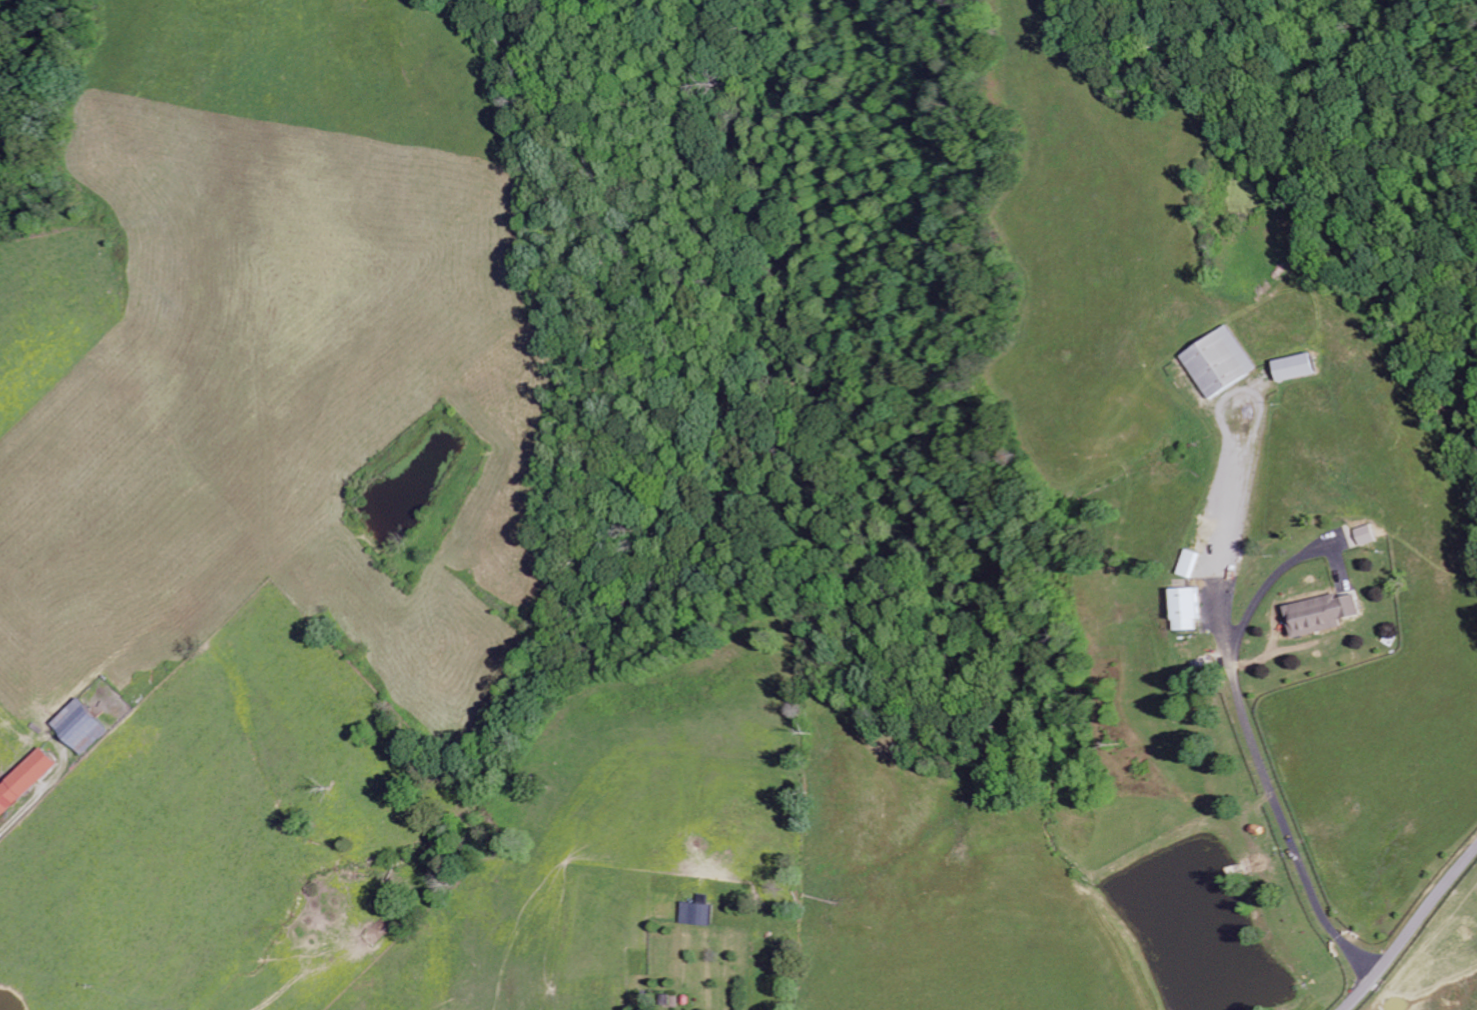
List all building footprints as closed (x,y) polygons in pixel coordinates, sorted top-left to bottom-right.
[(1181,352),(1205,398),(1256,370),(1231,325),(1181,352)] [(1315,373),(1310,352),(1270,362),(1276,383),(1315,373)] [(1360,547),(1376,541),(1371,525),(1355,530),(1360,547)] [(1205,554),(1190,549),(1182,574),(1196,579),(1205,554)] [(1206,588),(1175,589),(1176,631),(1201,630),(1201,620),(1206,620),(1206,588)] [(1283,605),(1290,637),(1339,627),(1337,619),(1358,615),(1354,594),(1335,598),(1335,595),(1283,605)] [(109,730),(75,698),(49,727),(83,758),(109,730)] [(56,766),(41,749),(0,785),(0,816),(56,766)] [(681,925),(711,926),(712,905),(682,903),(681,925)]
